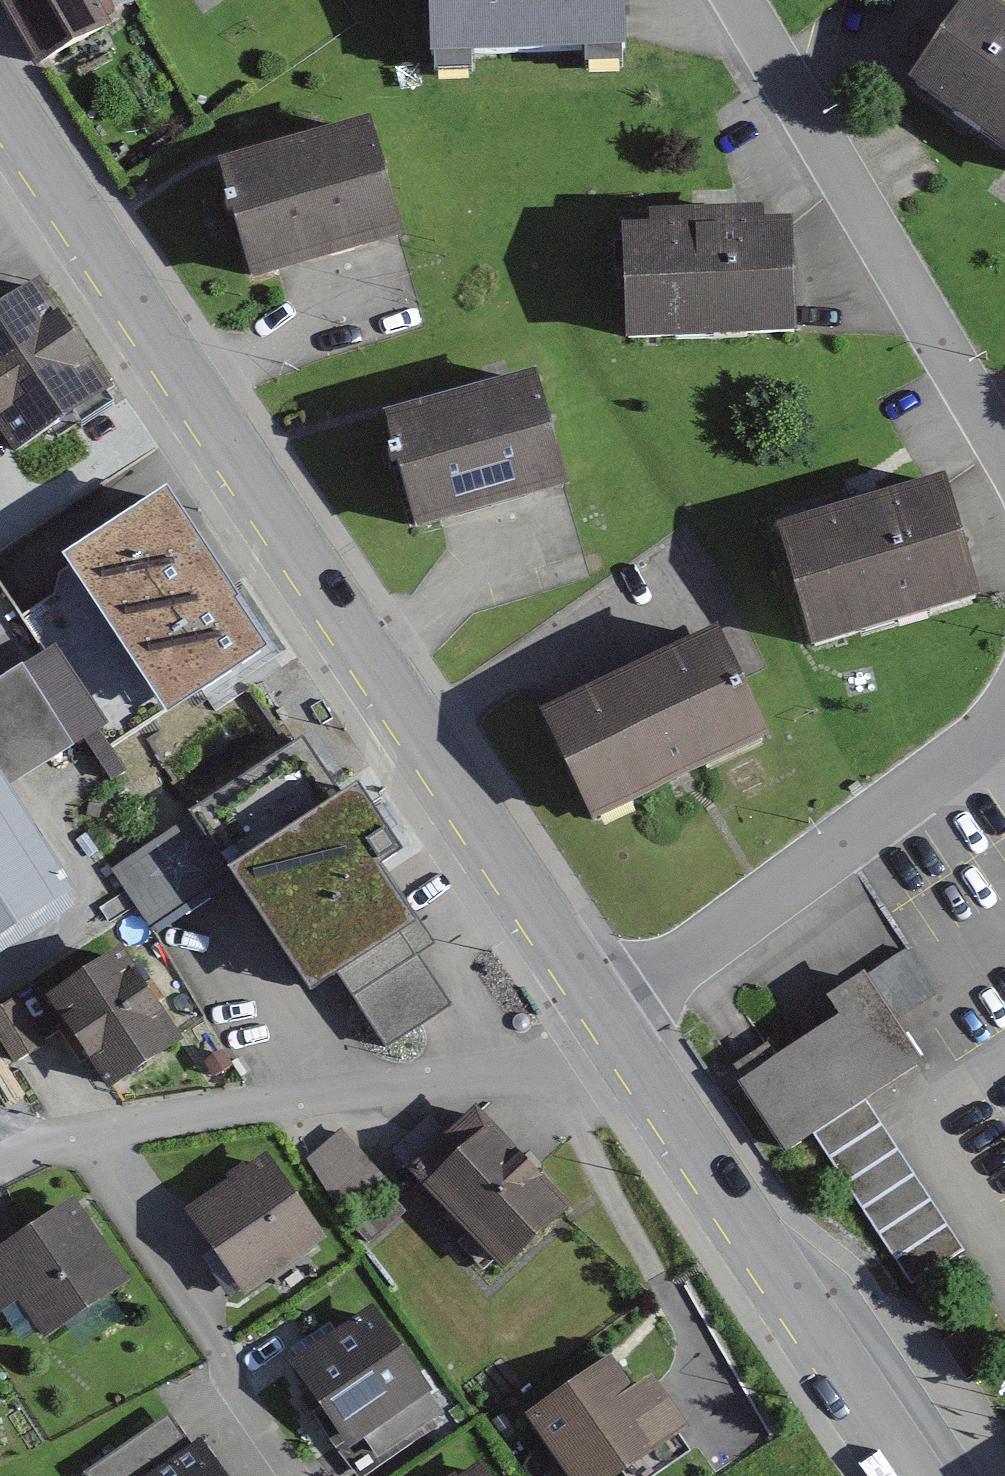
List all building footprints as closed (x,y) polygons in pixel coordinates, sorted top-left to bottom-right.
[(36,50),(112,6),(109,0),(8,0),(36,50)] [(413,57),(612,47),(610,0),(410,0),(413,57)] [(948,0),(946,0),(889,88),(1004,163),(1004,37),(948,0)] [(347,117),(194,168),(233,285),(386,234),(347,117)] [(770,217),(610,228),(618,338),(778,327),(770,217)] [(0,306),(0,440),(81,391),(21,293),(0,306)] [(520,378),(371,416),(402,533),(551,494),(520,378)] [(923,485),(759,538),(796,648),(959,596),(923,485)] [(180,515),(87,577),(160,686),(253,624),(180,515)] [(695,640),(524,717),(572,824),(744,748),(695,640)] [(336,785),(201,879),(288,1003),(394,929),(340,851),(368,832),(336,785)] [(51,900),(0,815),(0,931),(51,900)] [(833,1024),(737,1085),(781,1154),(920,1065),(860,971),(914,937),(881,905),(747,988),(779,1038),(824,1010),(833,1024)] [(112,948),(36,996),(95,1089),(171,1040),(112,948)] [(890,1226),(940,1196),(883,1101),(833,1131),(890,1226)] [(470,1117),(399,1182),(494,1285),(565,1221),(470,1117)] [(338,1138),(304,1166),(371,1249),(405,1221),(338,1138)] [(255,1167),(177,1221),(235,1304),(313,1250),(255,1167)] [(0,1247),(0,1309),(8,1303),(41,1348),(126,1287),(64,1201),(0,1247)] [(362,1317),(284,1374),(343,1455),(422,1398),(362,1317)] [(519,1420),(555,1475),(608,1475),(657,1444),(605,1364),(519,1420)] [(141,1475),(217,1475),(192,1441),(141,1475)] [(453,1475),(476,1475),(468,1465),(453,1475)]
